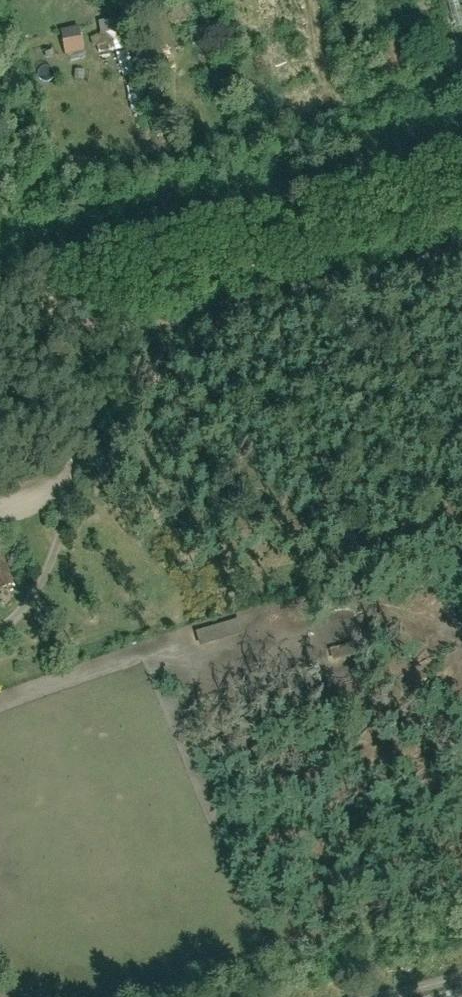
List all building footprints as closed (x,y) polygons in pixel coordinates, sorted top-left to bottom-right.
[(65,54),(84,51),(82,26),(62,28),(65,54)] [(0,554),(0,587),(14,584),(6,552),(0,554)]
